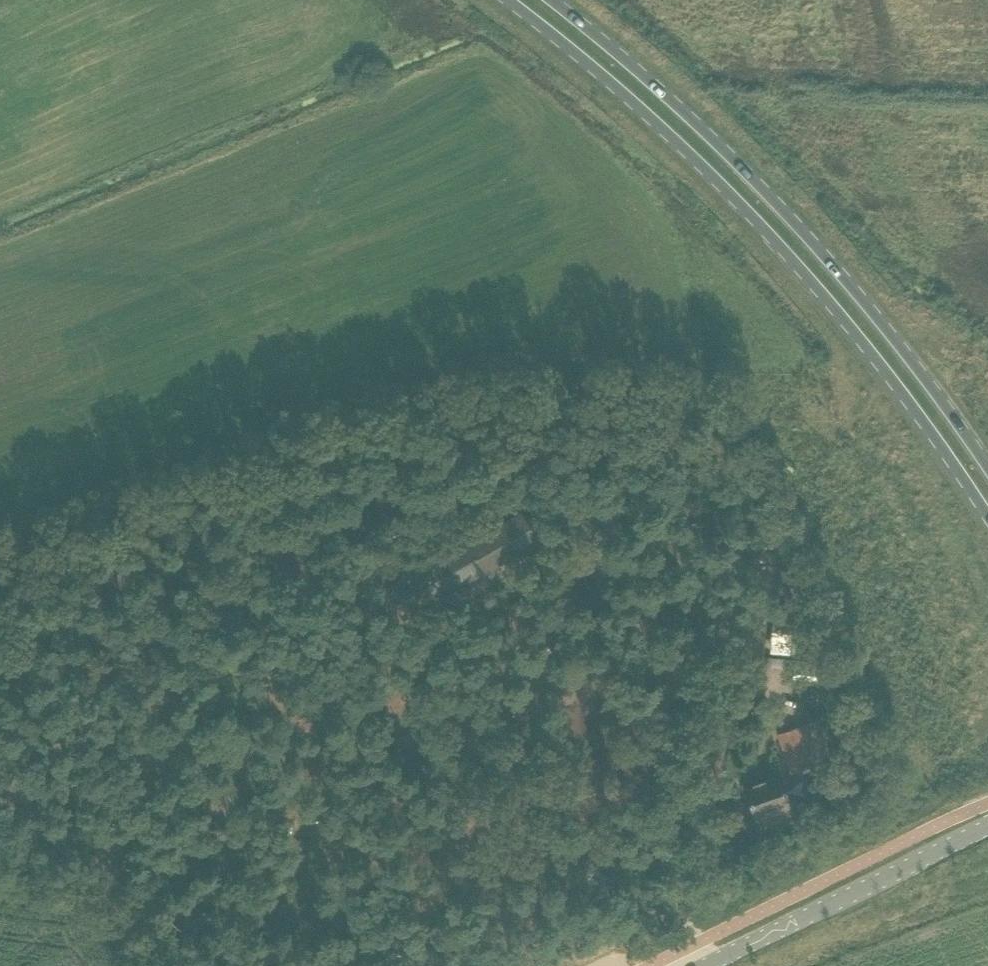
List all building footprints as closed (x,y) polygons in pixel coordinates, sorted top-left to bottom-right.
[(771,653),(792,653),(793,630),(772,629),(771,653)] [(822,759),(810,724),(796,729),(809,764),(822,759)] [(809,764),(796,729),(778,735),(791,772),(810,766),(809,764)] [(744,789),(756,825),(771,820),(769,815),(790,807),(779,777),(744,789)] [(754,831),(746,833),(749,842),(757,840),(754,831)]
